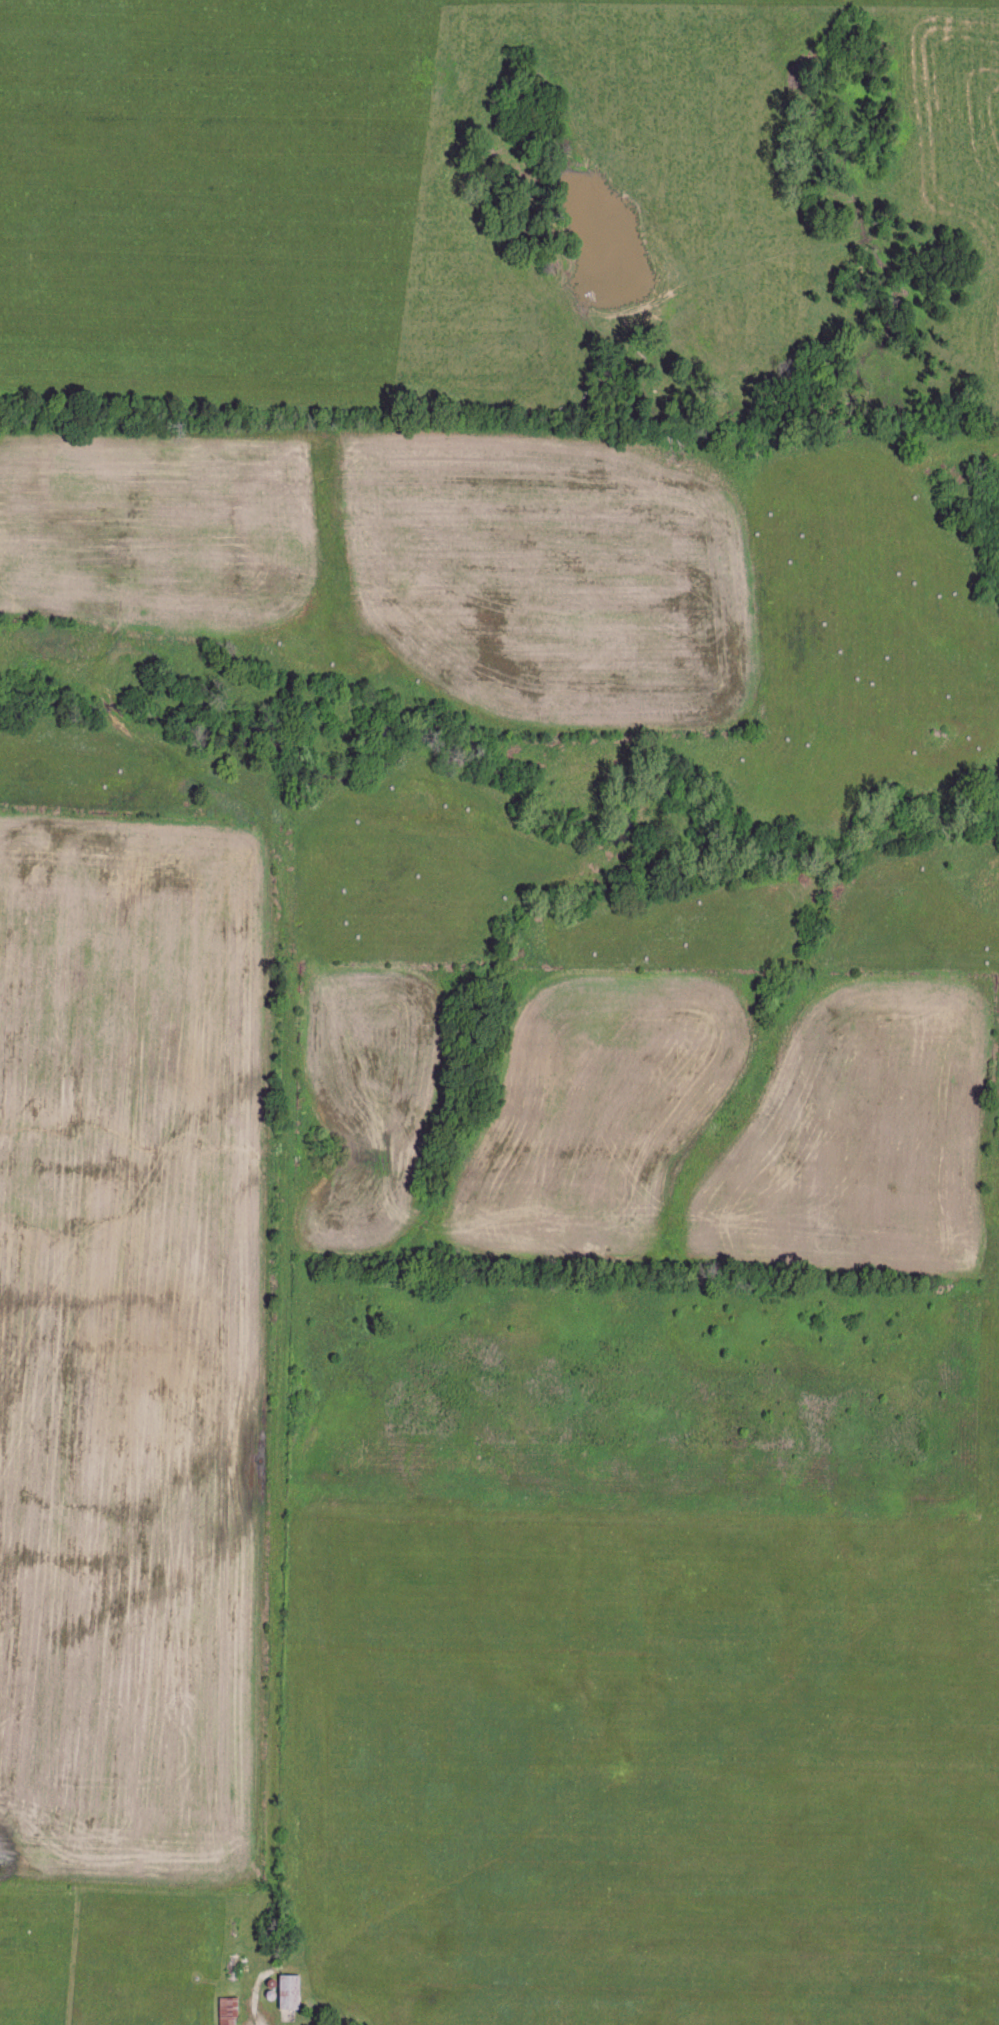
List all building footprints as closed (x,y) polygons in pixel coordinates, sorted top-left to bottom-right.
[(278,2006),(298,2006),(299,1972),(278,1971),(278,2006)] [(235,1993),(219,1994),(220,2024),(236,2024),(235,1993)]
